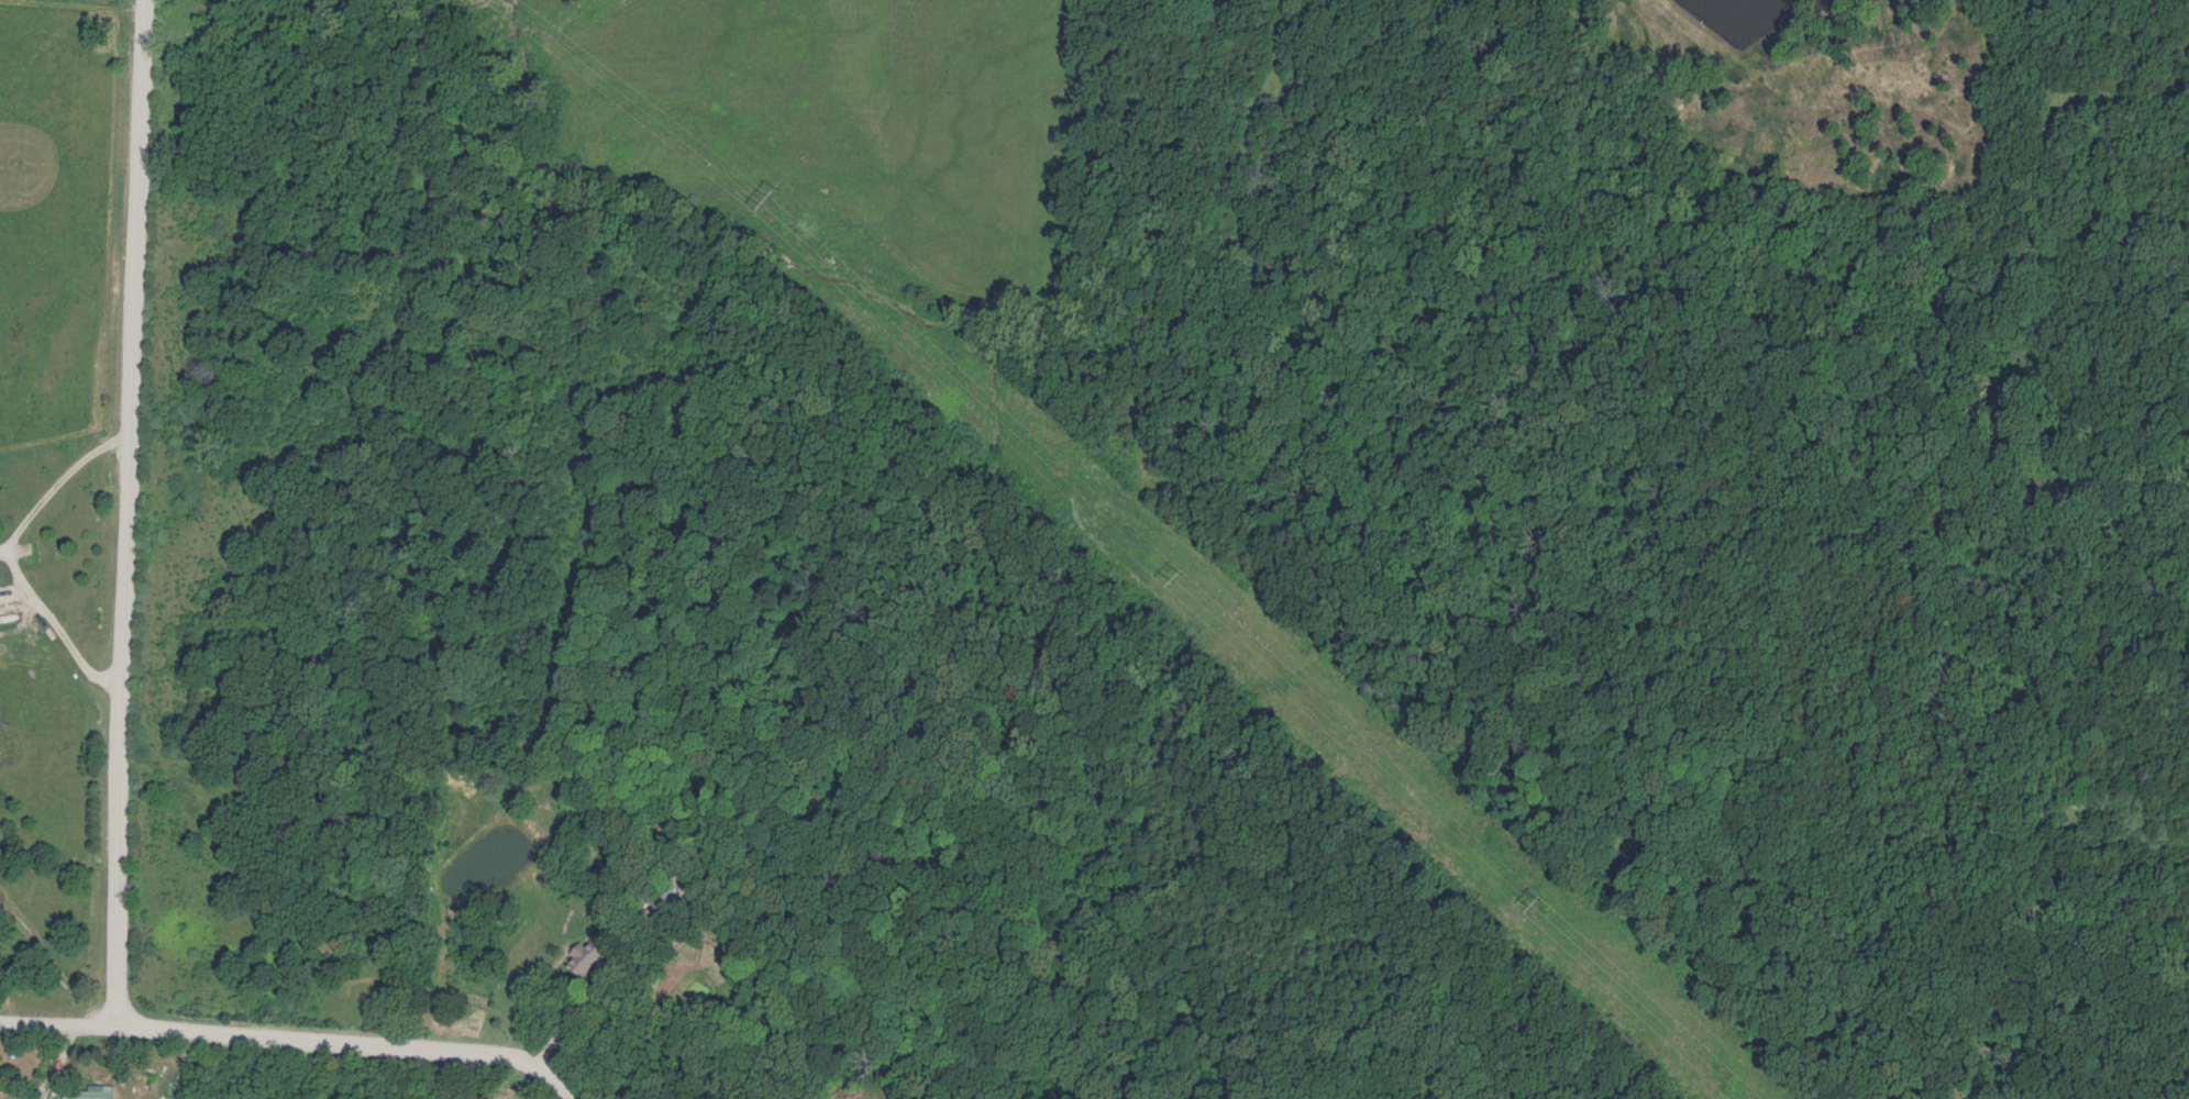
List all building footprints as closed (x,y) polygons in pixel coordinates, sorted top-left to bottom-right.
[(659,912),(673,897),(663,888),(649,902),(659,912)] [(604,952),(593,941),(585,948),(581,944),(562,964),(577,979),(604,952)] [(105,1086),(105,1090),(67,1088),(67,1098),(116,1098),(116,1086),(105,1086)]
